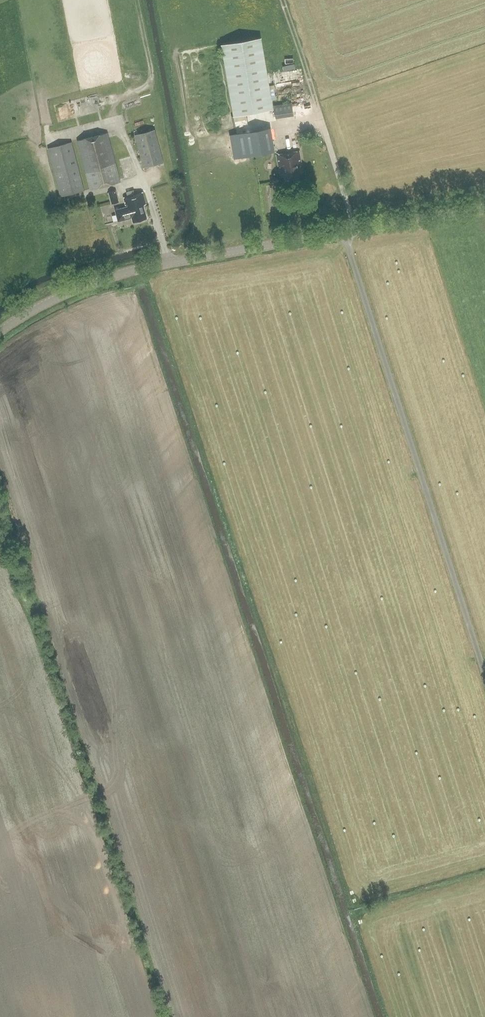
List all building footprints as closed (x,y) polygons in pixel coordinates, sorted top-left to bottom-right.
[(233,116),(273,109),(261,38),(221,45),(233,116)] [(276,119),(294,116),(291,102),(273,105),(276,119)] [(70,104),(57,105),(59,115),(72,113),(70,104)] [(144,168),(164,163),(155,130),(156,129),(155,127),(148,129),(149,131),(135,135),(144,168)] [(271,128),(234,134),(238,158),(275,152),(271,128)] [(90,190),(121,182),(108,133),(77,141),(90,190)] [(84,190),(72,142),(48,148),(60,197),(84,190)] [(286,188),(301,185),(299,173),(303,173),(299,151),(276,155),(280,177),(284,176),(286,188)] [(112,204),(119,202),(116,191),(109,193),(112,204)] [(142,193),(123,198),(125,207),(114,210),(117,222),(131,218),(132,223),(146,219),(143,206),(145,205),(142,193)]
